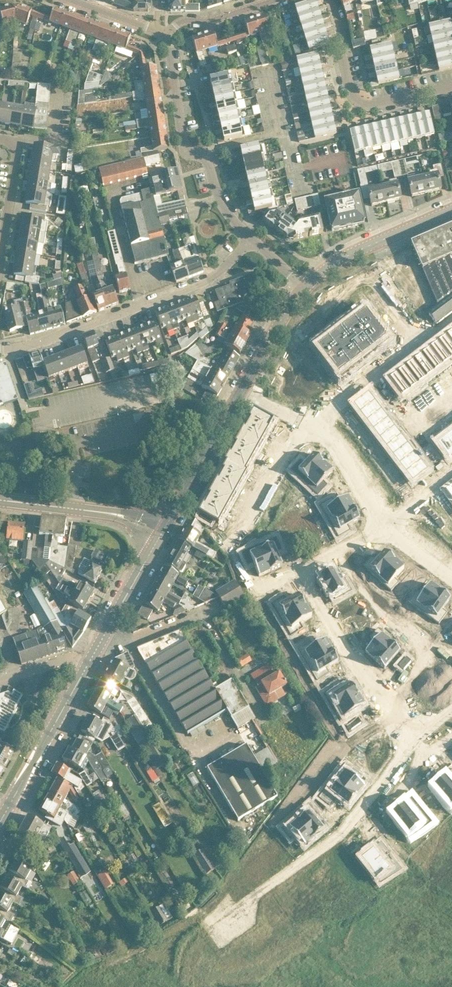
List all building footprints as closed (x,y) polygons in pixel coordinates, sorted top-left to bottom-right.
[(125,0),(114,0),(114,4),(134,11),(148,12),(150,9),(150,0),(133,0),(133,3),(125,0)] [(185,1),(185,0),(168,0),(168,9),(171,12),(199,11),(199,5),(185,5),(185,1)] [(209,8),(217,6),(216,0),(208,0),(209,8)] [(318,9),(316,3),(323,1),(323,0),(315,0),(315,1),(295,7),(298,16),(318,10),(318,9)] [(354,0),(340,0),(343,7),(348,22),(352,21),(353,23),(355,22),(349,3),(355,1),(354,0)] [(381,21),(377,6),(376,0),(370,0),(372,7),(374,23),(381,21)] [(0,10),(0,15),(0,14),(3,24),(13,21),(15,21),(15,6),(11,6),(0,10)] [(45,16),(19,6),(15,6),(15,21),(17,21),(27,25),(30,15),(33,16),(29,29),(39,32),(41,25),(36,23),(37,18),(43,20),(45,16)] [(318,10),(298,16),(301,25),(321,18),(321,17),(319,12),(326,10),(325,6),(318,9),(318,10)] [(51,18),(45,16),(43,20),(61,26),(66,12),(55,8),(51,18)] [(70,30),(64,48),(68,49),(79,17),(66,12),(61,26),(70,30)] [(321,17),(321,18),(301,25),(303,34),(324,27),(323,26),(322,21),(329,18),(328,15),(321,17)] [(259,33),(262,44),(263,48),(264,48),(269,46),(265,32),(270,30),(265,16),(255,19),(259,33)] [(68,49),(72,51),(78,33),(88,36),(93,22),(79,17),(68,49)] [(237,45),(247,42),(245,38),(259,33),(255,19),(244,22),(247,32),(232,37),(233,41),(236,41),(237,45)] [(429,26),(431,35),(451,30),(451,29),(450,24),(451,24),(451,20),(449,21),(449,22),(429,26)] [(97,39),(92,51),(97,53),(106,27),(93,22),(88,36),(97,39)] [(323,26),(324,27),(303,34),(306,42),(327,36),(326,34),(324,29),(331,27),(330,24),(323,26)] [(100,62),(103,55),(100,54),(105,42),(114,45),(119,32),(106,27),(97,53),(94,60),(100,62)] [(278,30),(282,43),(288,41),(284,28),(278,30)] [(451,29),(451,30),(431,35),(433,44),(451,40),(451,29)] [(114,45),(138,54),(139,55),(142,53),(141,51),(127,46),(131,36),(119,32),(114,45)] [(207,50),(209,49),(233,41),(232,37),(216,42),(213,32),(203,35),(207,50)] [(326,34),(327,36),(306,42),(309,51),(329,44),(327,38),(334,36),(333,32),(326,34)] [(202,51),(207,50),(203,35),(192,39),(201,67),(206,65),(202,51)] [(352,42),(353,49),(365,46),(364,39),(352,42)] [(393,53),(391,44),(382,46),(380,40),(372,42),(373,48),(370,49),(372,56),(365,57),(365,61),(372,59),(372,58),(393,53)] [(433,44),(435,53),(451,49),(451,40),(433,44)] [(264,48),(263,48),(262,44),(254,47),(256,51),(257,51),(260,63),(261,63),(262,65),(268,64),(264,48)] [(435,53),(437,62),(451,59),(451,49),(435,53)] [(91,50),(88,58),(94,61),(94,60),(97,53),(92,51),(91,50)] [(317,54),(297,59),(299,68),(320,63),(319,62),(318,57),(325,55),(324,52),(317,53),(317,54)] [(139,55),(139,57),(143,81),(158,79),(156,67),(146,69),(144,54),(142,53),(139,55)] [(393,53),(372,58),(372,59),(374,65),(367,66),(367,70),(374,68),(374,67),(395,62),(393,53)] [(437,62),(439,71),(451,68),(451,59),(437,62)] [(289,70),(287,60),(281,62),(283,72),(289,70)] [(322,72),(321,71),(320,66),(327,64),(326,60),(319,62),(320,63),(299,68),(301,77),(322,72)] [(397,71),(397,70),(395,62),(374,67),(374,68),(376,73),(369,75),(369,78),(376,77),(376,76),(397,71)] [(103,77),(100,88),(112,77),(105,69),(103,77)] [(303,86),(324,81),(323,80),(322,74),(329,73),(328,69),(321,71),(322,72),(301,77),(303,86)] [(397,71),(376,76),(376,77),(378,82),(371,84),(371,87),(379,86),(378,85),(399,80),(397,71)] [(81,74),(75,72),(70,83),(77,84),(81,74)] [(100,88),(103,77),(89,72),(84,84),(84,90),(100,88)] [(238,83),(236,74),(210,80),(211,87),(205,88),(206,91),(212,90),(212,89),(233,84),(238,83)] [(324,81),(303,86),(305,94),(326,90),(325,88),(324,83),(331,82),(330,78),(323,80),(324,81)] [(120,100),(133,98),(133,97),(160,93),(158,79),(143,81),(143,84),(137,85),(138,92),(120,95),(114,96),(115,100),(120,100)] [(35,111),(24,109),(21,127),(33,129),(33,128),(47,129),(51,85),(38,84),(35,111)] [(214,99),(214,98),(235,93),(233,84),(212,89),(212,90),(214,95),(207,97),(208,100),(214,99)] [(326,90),(305,94),(307,103),(328,98),(327,97),(326,92),(333,90),(332,87),(325,88),(326,90)] [(103,88),(100,88),(84,90),(78,91),(77,105),(98,103),(110,101),(109,96),(104,97),(103,88)] [(162,107),(162,106),(160,93),(133,97),(133,98),(134,102),(146,100),(147,109),(162,107)] [(214,98),(214,99),(216,104),(209,106),(210,109),(216,107),(216,106),(237,102),(235,93),(214,98)] [(328,98),(307,103),(309,112),(330,107),(329,106),(328,101),(335,99),(335,96),(327,97),(328,98)] [(237,102),(216,106),(216,107),(218,113),(211,114),(212,118),(218,116),(218,115),(239,110),(237,102)] [(311,121),(332,116),(331,115),(330,110),(337,108),(337,104),(329,106),(330,107),(309,112),(311,121)] [(0,114),(0,123),(10,125),(13,108),(1,106),(0,114)] [(434,117),(441,116),(439,106),(432,107),(434,117)] [(124,127),(125,127),(127,127),(164,121),(162,107),(147,109),(149,119),(123,123),(124,127)] [(21,127),(24,109),(13,108),(10,125),(21,127)] [(421,109),(417,109),(419,116),(421,116),(425,137),(434,135),(429,114),(422,116),(421,109)] [(213,123),(214,127),(220,125),(220,124),(241,119),(239,110),(218,115),(218,116),(220,122),(213,123)] [(412,111),(409,111),(410,118),(412,118),(417,139),(425,137),(421,116),(419,116),(414,118),(412,111)] [(331,115),(332,116),(311,121),(313,130),(334,125),(333,123),(332,118),(339,117),(339,113),(331,115)] [(412,118),(410,118),(405,120),(403,113),(400,113),(402,120),(403,120),(408,141),(417,139),(412,118)] [(393,123),(394,122),(399,143),(408,141),(403,120),(402,120),(396,122),(395,115),(391,115),(393,123)] [(436,126),(443,124),(441,116),(434,117),(436,126)] [(384,125),(385,124),(390,145),(399,143),(394,122),(393,123),(387,124),(386,117),(382,117),(384,125)] [(215,132),(216,135),(222,134),(222,133),(243,128),(241,119),(220,124),(220,125),(222,130),(215,132)] [(375,127),(376,126),(381,147),(390,145),(385,124),(384,125),(379,126),(377,119),(374,119),(375,127)] [(125,127),(125,132),(150,128),(151,137),(166,135),(164,121),(127,127),(125,127)] [(365,122),(366,129),(367,128),(372,149),(381,147),(376,126),(375,127),(370,128),(368,121),(365,122)] [(333,123),(334,125),(313,130),(315,139),(336,134),(334,127),(341,125),(341,122),(333,123)] [(359,130),(363,151),(365,157),(374,155),(372,149),(367,128),(366,129),(361,130),(359,123),(356,124),(358,131),(359,130)] [(359,130),(358,131),(352,132),(351,125),(347,126),(349,133),(350,133),(355,153),(363,151),(359,130)] [(243,128),(222,133),(222,134),(224,139),(217,141),(218,144),(225,143),(224,142),(245,137),(243,128)] [(136,157),(130,158),(131,162),(144,159),(143,153),(152,152),(168,150),(166,135),(151,137),(153,148),(141,150),(141,151),(134,152),(136,157)] [(243,161),(243,159),(263,155),(261,145),(240,150),(242,157),(236,159),(237,162),(243,161)] [(35,146),(33,158),(51,161),(52,155),(59,155),(59,150),(52,149),(35,146)] [(153,157),(152,152),(143,153),(144,159),(146,166),(161,162),(159,155),(153,157)] [(281,153),(273,155),(274,161),(283,159),(281,153)] [(238,167),(239,171),(245,169),(245,168),(265,163),(263,155),(243,159),(243,161),(244,166),(238,167)] [(49,172),(51,161),(33,158),(31,169),(49,172)] [(144,159),(131,162),(99,170),(103,185),(148,175),(146,166),(144,159)] [(398,161),(400,170),(401,177),(408,175),(404,159),(398,161)] [(379,176),(392,172),(400,170),(398,161),(390,163),(377,166),(378,171),(379,176)] [(240,176),(241,180),(247,178),(247,177),(267,172),(265,163),(245,168),(245,169),(246,175),(240,176)] [(429,172),(430,176),(423,178),(426,193),(441,190),(438,178),(444,177),(441,164),(433,166),(434,171),(429,172)] [(386,203),(382,187),(375,189),(374,185),(368,186),(365,174),(378,171),(377,166),(364,169),(357,171),(361,186),(360,186),(362,194),(368,192),(371,206),(386,203)] [(47,183),(49,172),(31,169),(30,180),(47,183)] [(162,178),(149,182),(150,187),(180,180),(177,170),(161,174),(162,178)] [(247,177),(247,178),(248,183),(242,185),(242,188),(249,187),(249,186),(269,181),(267,172),(247,177)] [(407,177),(412,197),(426,193),(423,178),(415,180),(414,176),(407,177)] [(50,196),(52,184),(47,183),(30,180),(28,192),(50,196)] [(155,194),(156,197),(166,194),(172,193),(182,190),(180,180),(150,187),(152,195),(155,194)] [(389,182),(390,185),(382,187),(386,203),(401,200),(396,180),(389,182)] [(249,186),(249,187),(250,192),(244,194),(244,197),(251,196),(251,194),(272,190),(269,181),(249,186)] [(153,197),(152,195),(150,187),(149,182),(144,183),(146,191),(143,192),(142,194),(142,193),(137,194),(136,191),(130,192),(131,196),(122,199),(120,201),(134,254),(136,264),(168,256),(166,246),(161,226),(158,214),(153,197)] [(78,188),(81,199),(90,197),(87,186),(78,188)] [(272,190),(251,194),(251,196),(252,201),(246,202),(246,206),(253,204),(253,203),(274,198),(272,190)] [(50,207),(52,196),(50,196),(28,192),(26,203),(31,204),(30,210),(46,213),(47,207),(50,207)] [(286,206),(293,204),(291,195),(284,196),(286,206)] [(318,195),(312,196),(315,207),(320,206),(318,195)] [(351,196),(336,199),(325,202),(330,221),(332,231),(336,230),(336,229),(360,223),(360,224),(364,223),(358,195),(351,196)] [(306,197),(309,209),(315,207),(312,196),(306,197)] [(66,215),(67,197),(59,197),(58,215),(66,215)] [(306,197),(301,199),(303,210),(309,209),(306,197)] [(255,212),(260,211),(261,212),(278,208),(277,207),(276,208),(274,198),(253,203),(253,204),(254,210),(248,211),(248,215),(255,213),(255,212)] [(297,211),(303,210),(301,199),(294,200),(297,211)] [(184,200),(168,204),(170,211),(186,207),(184,200)] [(164,212),(158,214),(161,226),(171,224),(169,219),(179,217),(188,215),(187,211),(186,207),(170,211),(165,212),(164,212)] [(266,216),(263,220),(274,229),(281,221),(283,222),(287,218),(278,211),(278,210),(278,208),(261,212),(266,216)] [(23,218),(21,230),(39,233),(40,221),(45,222),(46,216),(29,213),(28,219),(23,218)] [(309,225),(306,226),(309,236),(323,233),(319,217),(308,220),(309,225)] [(287,238),(288,237),(291,237),(293,229),(296,225),(296,224),(287,218),(283,222),(281,221),(274,229),(287,238)] [(296,225),(293,229),(291,237),(293,238),(293,240),(309,236),(306,226),(309,225),(308,220),(298,222),(296,224),(296,225)] [(412,244),(423,270),(451,257),(451,227),(412,244)] [(44,245),(46,234),(39,233),(21,230),(20,241),(37,244),(44,245)] [(120,276),(115,277),(119,293),(130,290),(129,287),(115,231),(108,233),(115,260),(116,260),(120,276)] [(95,239),(89,240),(93,261),(94,262),(96,274),(97,279),(108,308),(118,305),(112,288),(108,290),(103,277),(95,239)] [(20,241),(18,252),(35,255),(37,244),(20,241)] [(186,248),(179,251),(184,264),(189,278),(204,273),(194,248),(193,246),(193,245),(192,246),(186,248)] [(52,247),(52,255),(56,255),(56,256),(57,257),(57,255),(61,256),(62,248),(57,247),(52,247)] [(177,265),(171,267),(176,283),(189,278),(184,264),(179,251),(178,250),(172,252),(177,265)] [(18,252),(16,264),(33,266),(35,255),(18,252)] [(87,263),(90,275),(96,274),(94,262),(93,261),(93,262),(87,263)] [(76,265),(82,284),(87,282),(82,263),(76,265)] [(36,267),(33,266),(16,264),(14,275),(26,277),(25,283),(39,285),(39,284),(38,284),(39,278),(31,277),(32,274),(35,275),(36,267)] [(238,280),(233,281),(241,304),(254,299),(250,287),(255,285),(251,275),(242,278),(242,279),(242,280),(239,281),(238,280)] [(446,292),(438,275),(427,280),(434,297),(446,292)] [(108,308),(97,279),(91,281),(96,294),(92,296),(98,312),(108,308)] [(224,288),(215,291),(218,298),(219,302),(223,311),(230,308),(240,304),(232,282),(223,285),(224,288)] [(15,284),(13,293),(27,289),(27,286),(15,284)] [(41,294),(50,330),(59,327),(63,325),(62,312),(60,308),(54,310),(50,311),(44,285),(39,286),(41,294)] [(65,297),(66,314),(67,324),(97,313),(91,297),(87,299),(82,286),(74,289),(78,300),(68,304),(68,297),(65,297)] [(41,294),(36,295),(40,314),(36,315),(40,332),(50,330),(41,294)] [(428,314),(429,315),(436,325),(451,312),(451,294),(438,305),(429,311),(429,312),(428,313),(428,314)] [(185,301),(193,323),(203,319),(195,297),(185,301)] [(22,299),(26,317),(31,335),(40,332),(36,315),(32,316),(29,303),(28,300),(26,298),(22,299)] [(26,317),(22,299),(21,299),(21,300),(15,302),(17,310),(5,313),(10,332),(23,329),(20,319),(26,317)] [(185,301),(175,305),(182,322),(186,320),(187,325),(193,323),(185,301)] [(219,302),(214,304),(217,313),(223,311),(219,302)] [(179,328),(178,323),(182,322),(175,305),(165,309),(173,330),(179,328)] [(215,328),(219,330),(245,344),(247,341),(248,342),(250,338),(249,337),(250,335),(247,333),(253,321),(244,314),(247,310),(243,307),(236,306),(236,309),(243,314),(234,331),(222,324),(221,325),(218,323),(215,328)] [(166,328),(168,332),(173,330),(165,309),(155,313),(162,329),(166,328)] [(315,346),(314,347),(341,381),(347,377),(353,372),(359,368),(365,363),(371,359),(383,349),(388,345),(389,344),(363,310),(362,310),(357,314),(350,320),(345,324),(332,333),(327,337),(321,342),(315,346)] [(163,344),(155,323),(145,327),(151,343),(155,342),(157,346),(163,344)] [(147,345),(151,343),(145,327),(135,330),(143,352),(149,349),(147,345)] [(209,333),(207,328),(198,336),(199,338),(201,340),(209,333)] [(136,349),(137,354),(143,352),(135,330),(125,334),(132,351),(136,349)] [(216,335),(219,337),(217,340),(231,349),(240,354),(241,352),(242,353),(244,349),(243,348),(245,344),(219,330),(216,335)] [(99,346),(94,333),(83,337),(93,363),(100,361),(96,349),(95,350),(94,348),(99,346)] [(197,333),(189,341),(192,344),(199,338),(198,336),(197,333)] [(129,357),(127,352),(132,351),(125,334),(115,338),(123,359),(129,357)] [(437,343),(451,361),(451,360),(451,345),(445,337),(437,343)] [(118,361),(123,359),(115,338),(105,342),(112,358),(116,357),(118,361)] [(437,343),(429,349),(443,367),(451,361),(437,343)] [(171,355),(181,351),(180,346),(169,350),(171,355)] [(82,348),(72,352),(78,368),(83,366),(84,370),(89,368),(82,348)] [(205,359),(197,348),(185,354),(197,361),(198,362),(205,359)] [(429,349),(421,355),(435,373),(443,367),(429,349)] [(216,373),(227,379),(239,358),(228,351),(216,373)] [(72,352),(62,356),(68,372),(78,368),(72,352)] [(39,376),(46,374),(38,354),(23,358),(27,368),(19,371),(23,381),(32,378),(29,370),(33,369),(35,374),(36,375),(37,376),(38,376),(39,376)] [(38,354),(46,374),(47,373),(50,382),(55,380),(53,377),(59,375),(53,359),(43,363),(39,354),(38,354)] [(421,355),(413,361),(426,379),(435,373),(421,355)] [(62,356),(53,359),(59,375),(68,372),(62,356)] [(106,373),(109,372),(112,380),(117,379),(110,358),(101,361),(106,373)] [(197,361),(192,371),(201,376),(204,378),(204,379),(222,389),(227,379),(216,373),(211,370),(207,367),(198,362),(197,361)] [(413,361),(405,368),(418,385),(419,385),(426,379),(413,361)] [(18,400),(6,364),(0,366),(0,406),(18,400)] [(405,368),(397,374),(410,391),(410,392),(411,394),(420,387),(419,385),(418,385),(405,368)] [(192,371),(188,379),(196,384),(202,387),(202,388),(207,391),(203,398),(213,404),(222,389),(204,379),(204,378),(201,376),(192,371)] [(397,374),(388,380),(402,398),(410,392),(410,391),(397,374)] [(188,379),(182,388),(191,393),(196,384),(188,379)] [(44,396),(41,390),(34,392),(31,384),(24,387),(29,400),(44,396)] [(45,395),(51,393),(49,387),(42,390),(45,395)] [(370,392),(353,405),(360,414),(377,401),(370,392)] [(377,401),(360,414),(366,423),(384,409),(377,401)] [(253,409),(246,422),(266,433),(274,420),(253,409)] [(384,409),(366,423),(373,431),(390,418),(384,409)] [(390,418),(373,431),(379,440),(397,426),(390,418)] [(246,422),(239,435),(259,446),(266,433),(246,422)] [(397,426),(379,440),(386,448),(403,435),(397,426)] [(444,436),(451,446),(451,430),(444,436)] [(239,435),(232,447),(252,458),(259,446),(239,435)] [(403,435),(386,448),(393,457),(410,444),(403,435)] [(435,442),(449,460),(451,457),(451,446),(444,436),(435,442)] [(410,444),(393,457),(399,465),(417,452),(410,444)] [(232,447),(225,460),(226,461),(227,461),(245,471),(246,470),(252,458),(232,447)] [(417,452),(399,465),(406,474),(423,461),(417,452)] [(300,461),(291,471),(304,484),(323,463),(314,455),(305,465),(300,461)] [(226,461),(220,473),(240,485),(247,471),(246,470),(245,471),(227,461),(226,461)] [(423,461),(406,474),(413,483),(430,470),(423,461)] [(323,463),(304,484),(318,497),(327,486),(323,482),(332,472),(323,463)] [(220,473),(213,486),(233,497),(240,485),(220,473)] [(213,486),(206,498),(226,510),(233,497),(213,486)] [(332,499),(320,506),(329,522),(353,508),(347,497),(335,504),(332,499)] [(206,498),(198,512),(201,513),(207,516),(212,519),(219,523),(226,510),(206,498)] [(353,508),(329,522),(338,538),(351,531),(347,526),(360,519),(353,508)] [(45,547),(50,548),(51,548),(54,520),(42,518),(40,534),(46,535),(45,547)] [(179,541),(191,547),(197,551),(206,556),(212,559),(216,554),(196,543),(201,535),(204,529),(196,519),(190,529),(187,527),(179,541)] [(49,560),(50,560),(50,561),(64,570),(68,548),(67,548),(58,547),(59,536),(64,537),(66,521),(54,520),(51,548),(50,548),(49,560)] [(24,526),(9,524),(7,540),(12,541),(12,543),(16,544),(16,541),(22,542),(24,526)] [(276,538),(259,546),(270,571),(282,566),(276,553),(282,551),(276,538)] [(186,566),(185,564),(183,562),(191,547),(179,541),(166,565),(179,573),(182,572),(186,566)] [(30,561),(31,560),(32,549),(33,543),(24,542),(22,560),(23,561),(23,564),(29,565),(29,561),(30,561)] [(64,570),(66,571),(72,574),(77,546),(68,545),(67,548),(68,548),(64,570)] [(259,546),(242,553),(248,566),(254,564),(259,576),(270,571),(259,546)] [(31,560),(39,569),(46,564),(49,561),(50,561),(50,560),(49,560),(37,559),(38,550),(32,549),(31,560)] [(91,558),(93,559),(87,569),(80,567),(77,574),(95,584),(103,570),(98,567),(100,563),(104,565),(108,557),(95,550),(91,558)] [(194,557),(203,561),(206,556),(197,551),(194,557)] [(371,558),(364,567),(377,579),(395,560),(385,552),(376,562),(371,558)] [(395,560),(377,579),(391,592),(399,583),(394,579),(404,569),(395,560)] [(66,571),(64,570),(50,561),(49,561),(46,564),(52,572),(59,582),(60,578),(62,579),(66,571)] [(52,572),(46,564),(39,569),(44,577),(52,572)] [(176,580),(186,585),(189,580),(164,567),(156,581),(162,585),(164,582),(167,583),(168,580),(174,584),(176,580)] [(332,570),(321,577),(324,582),(322,583),(328,593),(329,592),(335,601),(351,591),(344,579),(339,582),(332,570)] [(61,586),(64,587),(88,601),(94,592),(80,584),(77,588),(64,580),(62,579),(59,583),(61,586)] [(156,581),(151,590),(188,610),(193,608),(195,607),(187,603),(191,596),(185,593),(181,600),(169,593),(174,584),(168,580),(167,583),(164,582),(162,585),(156,581)] [(216,593),(219,598),(226,610),(245,599),(235,581),(216,593)] [(417,592),(409,603),(424,614),(440,591),(430,584),(422,595),(417,592)] [(35,585),(23,592),(42,627),(37,630),(37,631),(13,639),(21,665),(67,650),(62,633),(63,632),(52,612),(51,613),(44,601),(35,585)] [(69,603),(83,611),(88,601),(64,587),(61,593),(71,599),(69,603)] [(199,600),(205,603),(219,598),(204,589),(199,600)] [(174,616),(179,614),(188,610),(151,590),(138,615),(148,620),(154,610),(158,612),(163,602),(174,608),(172,611),(174,616)] [(440,591),(424,614),(439,625),(447,614),(442,610),(450,599),(440,591)] [(284,597),(272,604),(281,620),(305,606),(299,595),(287,602),(284,597)] [(305,606),(281,620),(291,636),(303,629),(300,624),(312,617),(305,606)] [(58,609),(52,612),(63,632),(72,648),(83,633),(91,620),(71,608),(71,609),(64,620),(61,614),(58,609)] [(12,623),(7,611),(2,617),(7,631),(12,623)] [(375,642),(365,653),(375,661),(392,642),(378,630),(370,638),(375,642)] [(203,670),(180,631),(137,649),(190,738),(196,735),(194,730),(227,711),(212,685),(203,670)] [(310,642),(298,649),(307,665),(332,651),(325,640),(313,647),(310,642)] [(392,642),(375,661),(384,669),(401,650),(392,642)] [(332,651),(307,665),(317,681),(329,674),(326,669),(338,662),(332,651)] [(135,672),(134,671),(133,670),(135,667),(128,653),(113,660),(104,677),(131,691),(131,688),(132,685),(130,685),(130,681),(132,681),(133,681),(135,679),(136,678),(136,677),(136,675),(136,673),(135,672)] [(406,658),(399,667),(404,671),(411,663),(406,658)] [(412,663),(404,672),(408,676),(416,667),(412,663)] [(269,664),(250,674),(258,687),(256,688),(258,691),(267,707),(276,701),(285,696),(281,689),(286,686),(279,673),(276,675),(269,664)] [(433,680),(449,697),(451,694),(451,682),(443,672),(434,679),(433,680)] [(431,676),(416,688),(425,698),(429,694),(439,706),(449,697),(433,680),(434,679),(431,676)] [(249,707),(232,679),(217,688),(214,684),(212,685),(227,711),(236,727),(254,717),(249,707)] [(120,713),(125,722),(135,716),(128,704),(119,693),(119,691),(115,689),(115,688),(110,686),(101,681),(92,698),(106,705),(120,713)] [(337,687),(324,694),(334,710),(358,696),(352,685),(340,692),(337,687)] [(0,695),(0,730),(4,732),(17,709),(16,708),(23,696),(14,691),(12,694),(8,692),(0,695)] [(119,693),(128,704),(135,716),(144,730),(152,725),(135,700),(121,692),(119,691),(119,693)] [(358,696),(334,710),(340,721),(364,707),(358,696)] [(101,715),(103,710),(105,711),(104,713),(109,716),(111,714),(117,718),(120,713),(106,705),(92,698),(87,707),(101,715)] [(299,704),(292,708),(294,713),(301,709),(299,704)] [(125,722),(123,722),(149,763),(153,769),(155,772),(159,769),(162,768),(164,767),(165,766),(144,730),(135,716),(125,722)] [(89,718),(81,732),(90,737),(101,742),(109,737),(118,752),(124,748),(109,721),(104,718),(101,724),(89,718)] [(358,719),(346,726),(349,731),(351,730),(361,724),(358,719)] [(361,724),(351,730),(354,735),(365,729),(361,724)] [(87,759),(89,762),(97,775),(100,780),(106,776),(106,777),(113,773),(101,753),(95,757),(95,756),(88,752),(93,743),(90,742),(81,737),(79,742),(77,741),(72,751),(87,759)] [(14,751),(0,743),(2,741),(0,740),(0,754),(10,760),(14,751)] [(246,745),(207,769),(238,821),(277,798),(246,745)] [(89,762),(87,759),(72,751),(69,749),(65,758),(64,760),(63,760),(81,770),(81,769),(84,771),(89,762)] [(10,760),(0,754),(0,766),(5,769),(10,760)] [(80,791),(85,788),(82,784),(68,776),(70,772),(57,765),(52,774),(79,789),(80,791)] [(346,765),(334,779),(356,797),(364,787),(353,778),(357,773),(346,765)] [(165,789),(155,772),(153,769),(152,769),(147,773),(149,777),(152,783),(153,782),(155,784),(153,785),(158,793),(165,789)] [(92,784),(84,772),(79,775),(86,787),(92,784)] [(433,787),(451,808),(451,807),(451,806),(451,805),(451,783),(451,784),(445,777),(434,786),(433,786),(433,787)] [(334,779),(318,799),(330,808),(337,798),(348,807),(356,797),(334,779)] [(66,785),(57,780),(50,793),(65,801),(69,792),(74,801),(75,801),(74,801),(75,804),(78,802),(77,799),(78,799),(71,787),(66,785)] [(93,795),(99,806),(105,803),(98,791),(93,795)] [(79,814),(73,805),(65,801),(50,793),(46,801),(68,813),(66,817),(64,821),(68,826),(74,829),(79,817),(77,816),(79,814)] [(58,813),(59,814),(66,817),(68,813),(46,801),(40,812),(47,816),(46,819),(53,822),(58,813)] [(159,803),(152,807),(156,813),(163,809),(159,803)] [(392,812),(391,813),(411,838),(412,837),(408,833),(419,824),(423,829),(432,823),(433,824),(418,804),(410,811),(404,803),(392,813),(392,812)] [(310,805),(296,818),(314,839),(323,831),(314,820),(319,816),(310,805)] [(89,813),(98,828),(103,825),(95,814),(102,810),(100,807),(99,807),(89,813)] [(123,807),(118,810),(124,820),(129,817),(123,807)] [(51,828),(37,821),(28,816),(17,837),(39,850),(51,828)] [(296,818),(282,830),(291,840),(295,836),(304,847),(314,839),(296,818)] [(80,822),(88,836),(94,833),(85,819),(80,822)] [(273,835),(278,831),(272,823),(267,827),(273,835)] [(59,842),(76,872),(83,868),(84,867),(71,846),(68,848),(63,840),(61,841),(59,842)] [(209,847),(203,850),(215,869),(221,866),(209,847)] [(194,855),(206,875),(215,869),(203,850),(203,849),(194,855)] [(361,859),(360,860),(378,881),(377,879),(388,871),(392,875),(401,870),(402,871),(403,871),(387,851),(386,851),(386,852),(379,858),(373,850),(362,859),(361,859)] [(9,872),(14,875),(11,880),(22,887),(30,891),(31,891),(25,888),(29,882),(26,880),(31,871),(34,872),(38,866),(24,858),(20,864),(15,861),(9,872)] [(106,872),(98,876),(105,890),(113,885),(106,872)] [(159,875),(164,882),(170,879),(165,872),(159,875)] [(79,882),(74,873),(67,876),(72,885),(79,882)] [(22,887),(11,880),(6,877),(0,888),(7,892),(4,897),(4,898),(13,903),(21,908),(21,907),(19,905),(22,900),(17,897),(22,887)] [(80,895),(86,905),(92,902),(86,892),(80,895)] [(8,913),(13,903),(4,898),(4,897),(0,895),(0,917),(4,919),(12,924),(12,923),(10,922),(13,916),(8,913)] [(168,924),(159,908),(151,913),(160,928),(168,924)] [(51,914),(55,921),(61,918),(57,911),(51,914)] [(3,940),(12,924),(4,919),(0,917),(0,938),(3,940)] [(106,945),(110,952),(121,946),(116,939),(106,945)] [(10,949),(7,954),(14,958),(17,953),(10,949)] [(35,961),(48,970),(52,965),(39,956),(35,961)]
